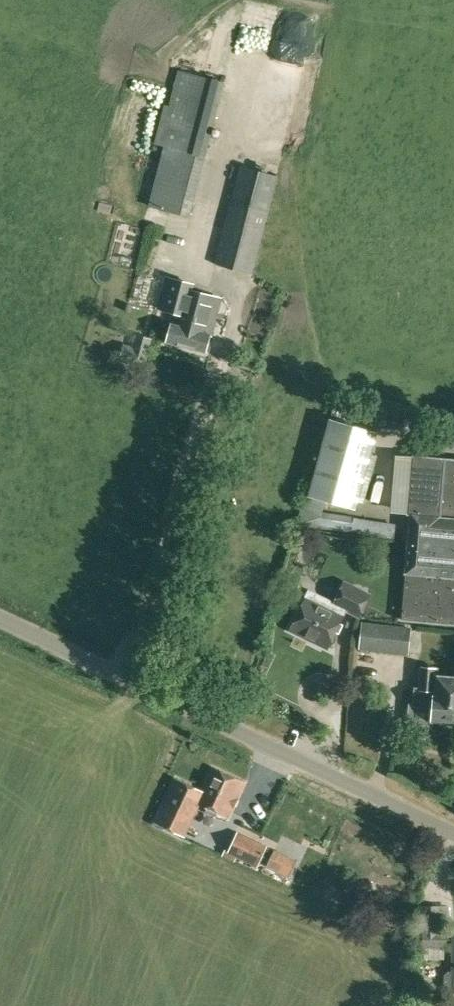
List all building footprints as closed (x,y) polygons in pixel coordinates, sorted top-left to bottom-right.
[(206,155),(225,81),(178,69),(168,105),(164,104),(154,144),(163,146),(147,206),(189,217),(206,155)] [(252,275),(278,176),(239,165),(214,264),(252,275)] [(167,278),(159,310),(174,313),(167,343),(209,353),(222,298),(192,290),(194,284),(167,278)] [(356,510),(378,431),(329,418),(308,495),(304,494),(296,524),(393,538),(396,523),(322,511),(325,501),(356,510)] [(445,459),(445,458),(413,455),(408,514),(410,514),(405,574),(404,574),(400,619),(453,624),(453,460),(445,459)] [(359,618),(371,593),(343,580),(332,601),(310,589),(289,630),(327,649),(345,612),(359,618)] [(409,655),(412,627),(361,621),(358,649),(409,655)] [(438,675),(438,667),(420,666),(418,687),(414,687),(412,706),(413,706),(412,722),(432,724),(432,722),(453,724),(453,676),(438,675)] [(200,790),(194,802),(200,805),(228,818),(245,782),(211,766),(200,790)] [(175,778),(154,822),(185,836),(200,805),(194,802),(200,790),(175,778)] [(257,866),(267,844),(237,830),(229,848),(226,846),(222,856),(234,862),(237,857),(257,866)] [(296,861),(274,851),(267,865),(289,875),(296,861)] [(430,918),(434,979),(453,978),(453,917),(430,918)]
